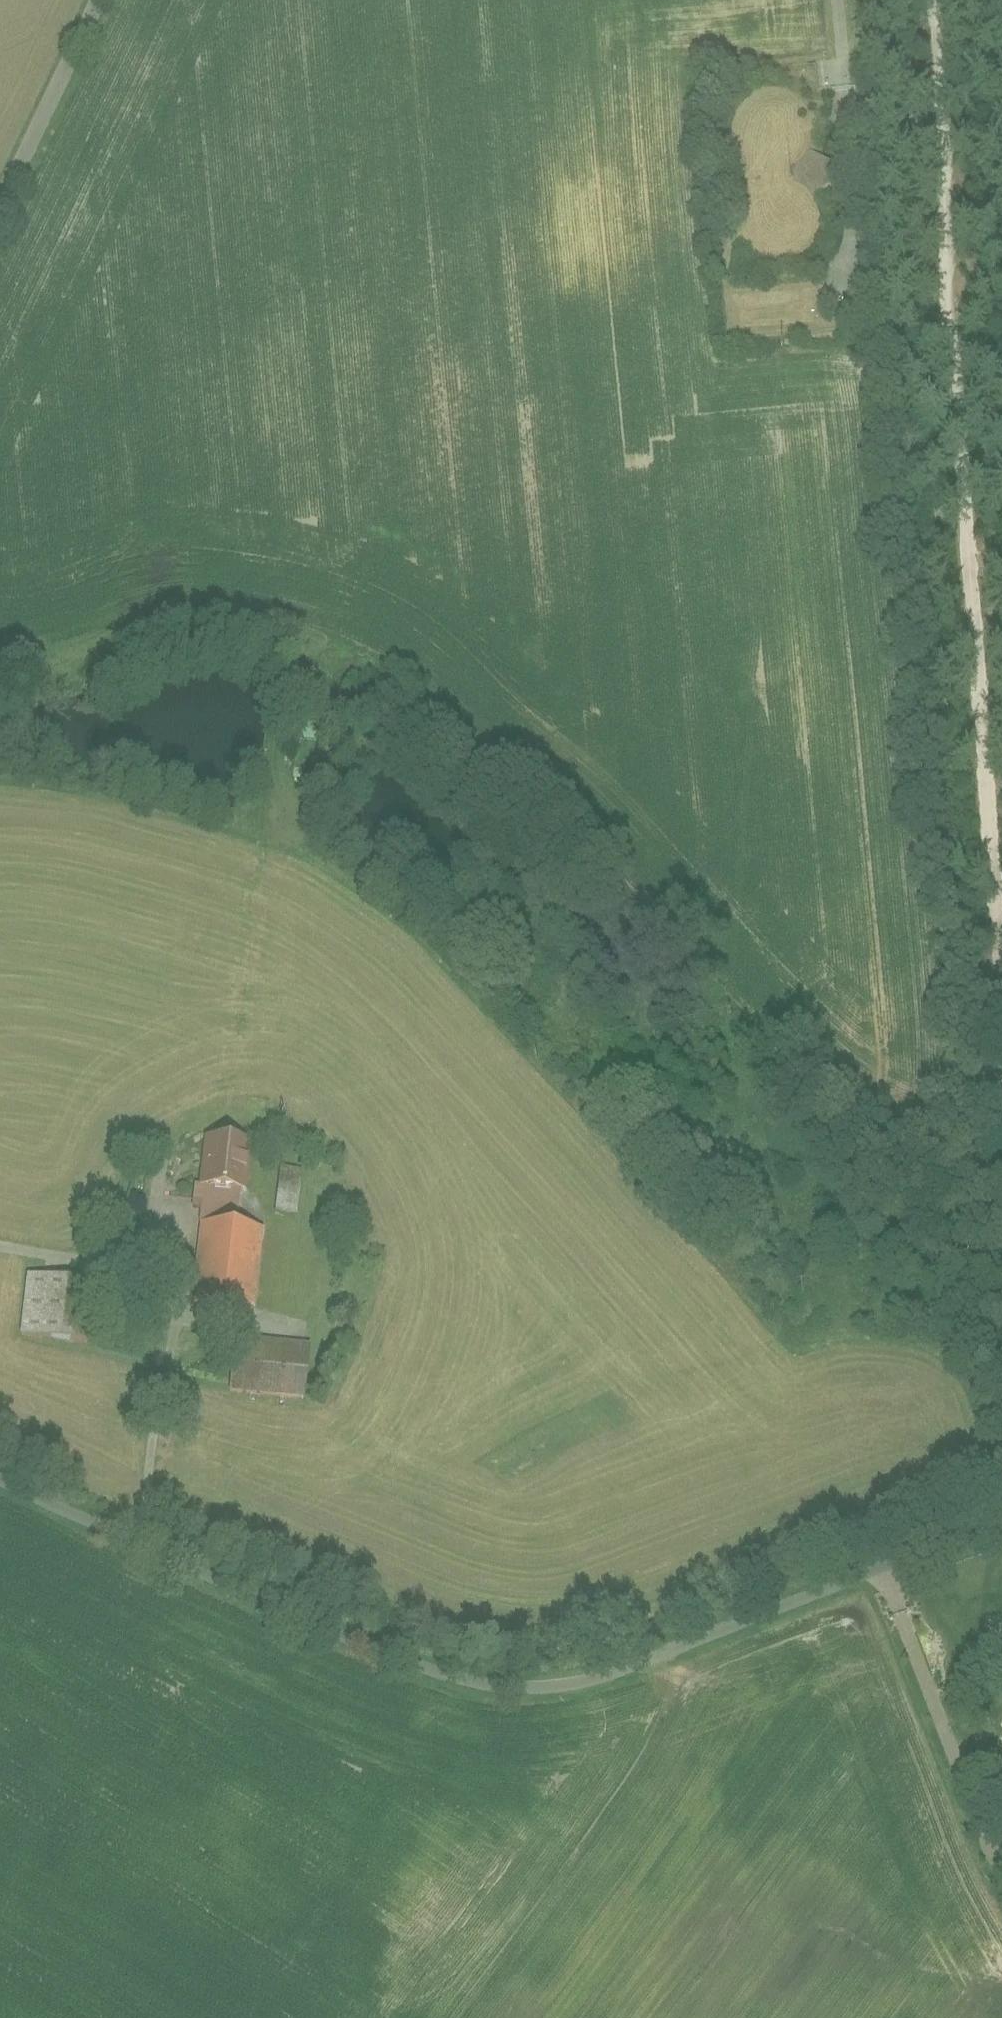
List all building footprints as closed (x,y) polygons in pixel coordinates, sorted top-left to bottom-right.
[(198,1141),(194,1196),(240,1200),(244,1145),(198,1141)] [(278,1172),(273,1217),(297,1219),(302,1175),(278,1172)] [(243,1303),(245,1283),(297,1287),(300,1250),(247,1245),(249,1229),(196,1225),(190,1299),(243,1303)] [(26,1279),(22,1340),(92,1345),(96,1284),(26,1279)] [(229,1341),(226,1391),(295,1395),(298,1345),(229,1341)]
